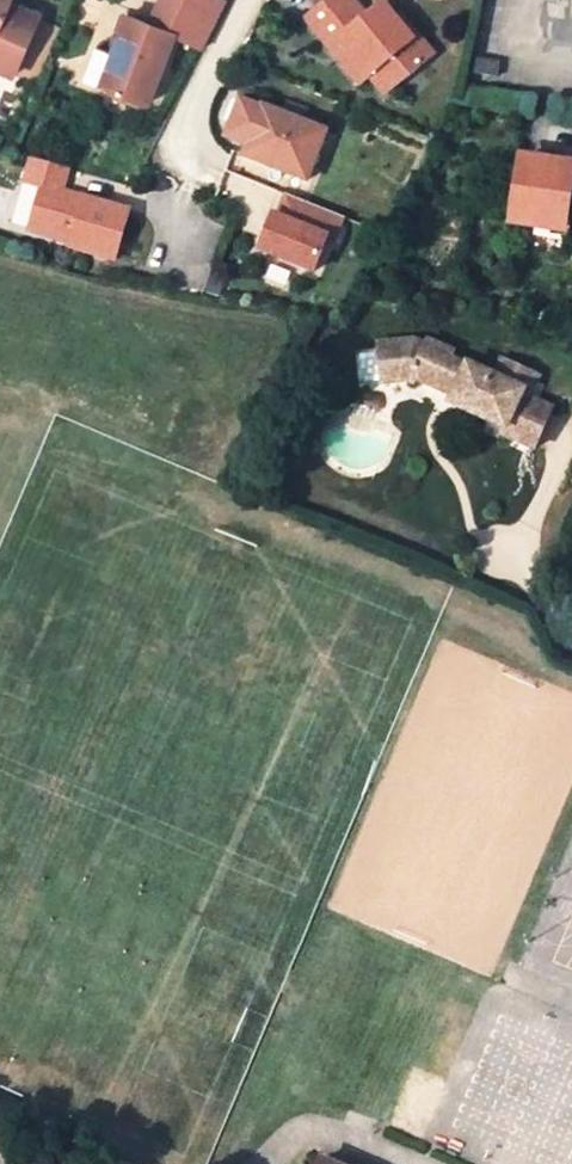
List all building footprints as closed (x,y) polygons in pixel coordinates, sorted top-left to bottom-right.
[(21,7),(5,0),(0,0),(0,61),(21,7)] [(150,16),(161,22),(172,27),(195,41),(218,0),(159,0),(150,16)] [(334,52),(348,40),(374,69),(374,70),(391,88),(430,52),(384,2),(369,16),(354,0),(330,0),(306,21),(334,52)] [(124,8),(111,45),(99,79),(145,97),(172,27),(161,22),(124,8)] [(74,69),(99,79),(111,45),(86,35),(74,69)] [(348,40),(334,52),(360,82),(374,70),(374,69),(348,40)] [(500,62),(477,58),(475,73),(497,77),(500,62)] [(225,135),(248,144),(261,110),(239,101),(225,135)] [(328,129),(262,106),(261,110),(248,144),(244,156),(310,178),(328,129)] [(50,187),(53,165),(16,154),(9,180),(20,183),(9,226),(53,237),(51,247),(98,259),(112,205),(50,187)] [(564,228),(571,164),(523,157),(515,220),(564,228)] [(287,197),(264,251),(324,275),(346,221),(287,197)] [(374,347),(378,381),(403,377),(408,379),(410,374),(431,384),(434,378),(451,385),(445,400),(500,424),(498,429),(529,443),(546,404),(524,393),(533,372),(496,356),(488,375),(461,363),(460,365),(443,358),(445,352),(422,341),(419,347),(408,342),(374,347)]
